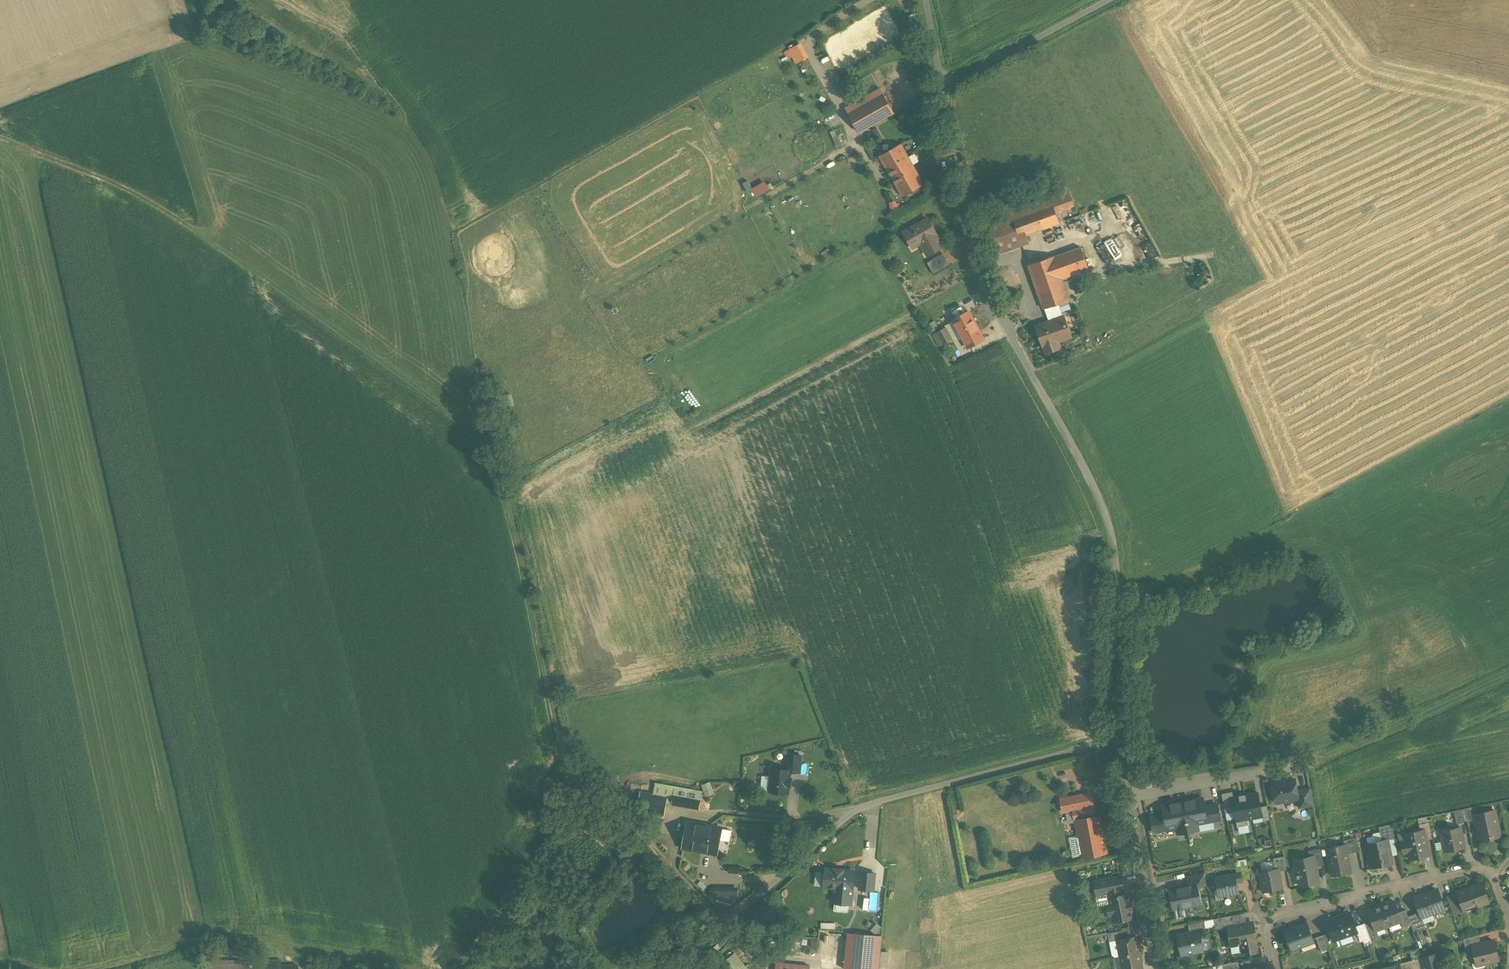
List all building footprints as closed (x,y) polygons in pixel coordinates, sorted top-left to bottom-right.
[(809,57),(801,43),(783,53),(788,60),(792,58),(796,64),(809,57)] [(880,89),(845,108),(859,132),(894,113),(880,89)] [(924,185),(901,144),(879,157),(902,197),(924,185)] [(754,196),(769,190),(765,180),(749,187),(746,181),(743,182),(747,192),(752,190),(754,196)] [(1069,191),(1050,198),(1056,213),(1074,206),(1069,191)] [(1050,198),(1010,212),(1009,208),(986,216),(1000,254),(1029,243),(1026,235),(1060,223),(1056,213),(1050,198)] [(1092,210),(1071,218),(1074,225),(1083,222),(1085,227),(1097,223),(1092,210)] [(928,219),(903,233),(910,246),(919,240),(929,256),(943,248),(935,234),(936,234),(935,231),(933,232),(930,227),(932,226),(928,219)] [(1081,247),(1054,257),(1062,281),(1069,281),(1072,280),(1071,276),(1089,270),(1081,247)] [(943,254),(927,263),(933,275),(949,266),(943,254)] [(1054,257),(1029,265),(1044,309),(1045,309),(1058,304),(1069,301),(1062,281),(1054,257)] [(1058,304),(1045,309),(1049,322),(1063,317),(1058,304)] [(969,312),(953,320),(968,348),(984,339),(983,338),(983,339),(978,331),(979,330),(969,312)] [(1049,322),(1037,326),(1046,353),(1060,348),(1058,342),(1071,337),(1064,317),(1063,317),(1049,322)] [(946,328),(937,333),(943,345),(952,340),(946,328)] [(964,349),(949,357),(953,364),(968,357),(964,349)] [(801,755),(788,754),(787,770),(791,771),(800,772),(801,755)] [(787,770),(772,769),(770,791),(788,793),(789,786),(791,786),(791,778),(790,778),(791,771),(787,770)] [(1287,780),(1281,781),(1280,782),(1271,784),(1275,803),(1282,801),(1284,803),(1289,802),(1291,800),(1298,798),(1297,794),(1295,779),(1288,781),(1287,780)] [(710,782),(702,785),(705,791),(712,788),(710,782)] [(696,791),(655,783),(653,794),(667,797),(668,797),(667,803),(672,804),(673,795),(694,799),(696,791)] [(568,802),(575,795),(567,786),(559,792),(568,802)] [(1310,788),(1299,790),(1300,793),(1297,794),(1298,798),(1299,807),(1313,805),(1310,788)] [(702,792),(696,791),(694,799),(701,800),(702,792)] [(1233,805),(1231,798),(1234,797),(1233,791),(1221,794),(1224,807),(1233,805)] [(653,794),(640,792),(637,810),(665,815),(667,803),(668,797),(667,797),(653,794)] [(1234,797),(1231,798),(1233,805),(1234,812),(1237,827),(1249,825),(1248,819),(1262,816),(1263,816),(1261,807),(1258,792),(1246,795),(1246,794),(1239,795),(1239,796),(1234,797)] [(1091,793),(1061,799),(1063,812),(1073,810),(1075,820),(1095,816),(1091,793)] [(694,799),(673,795),(672,804),(699,809),(701,800),(694,799)] [(1164,814),(1167,830),(1177,828),(1178,833),(1198,829),(1197,824),(1207,822),(1204,807),(1203,798),(1162,805),(1164,814)] [(1217,804),(1204,807),(1207,822),(1213,821),(1220,820),(1220,819),(1217,804)] [(1234,812),(1233,805),(1224,807),(1225,813),(1234,812)] [(1267,805),(1261,807),(1263,816),(1262,816),(1263,821),(1270,820),(1267,805)] [(1475,806),(1464,809),(1467,822),(1467,823),(1475,821),(1474,814),(1477,814),(1475,806)] [(1464,809),(1454,811),(1457,824),(1467,822),(1464,809)] [(1477,814),(1474,814),(1475,821),(1476,821),(1480,838),(1489,836),(1489,838),(1493,837),(1492,835),(1498,834),(1499,837),(1500,837),(1494,810),(1477,814)] [(1167,830),(1164,814),(1151,817),(1154,832),(1167,830)] [(1095,816),(1075,820),(1078,836),(1069,838),(1073,857),(1082,855),(1082,857),(1107,853),(1100,815),(1095,816)] [(722,828),(688,821),(683,848),(717,854),(722,828)] [(1429,822),(1419,825),(1420,831),(1423,830),(1425,840),(1432,839),(1429,822)] [(1391,825),(1379,827),(1380,833),(1382,841),(1387,840),(1394,839),(1391,825)] [(1461,827),(1440,832),(1444,852),(1465,847),(1461,827)] [(1422,841),(1425,840),(1423,830),(1420,831),(1405,834),(1406,842),(1401,843),(1403,853),(1408,852),(1409,859),(1419,857),(1419,856),(1425,854),(1426,856),(1428,855),(1428,854),(1426,854),(1425,846),(1423,846),(1422,841)] [(1380,833),(1374,834),(1372,836),(1374,842),(1382,841),(1380,833)] [(1356,838),(1344,841),(1344,845),(1345,845),(1347,854),(1359,851),(1356,838)] [(1374,842),(1367,844),(1372,868),(1392,863),(1387,840),(1382,841),(1374,842)] [(1344,845),(1326,849),(1332,876),(1351,872),(1347,854),(1345,845),(1344,845)] [(1320,849),(1308,851),(1310,857),(1314,856),(1317,867),(1324,865),(1320,849)] [(1284,856),(1273,858),(1276,869),(1278,869),(1279,872),(1287,870),(1284,856)] [(1310,857),(1294,860),(1297,874),(1297,875),(1297,878),(1298,878),(1300,885),(1318,881),(1315,867),(1317,867),(1314,856),(1310,857)] [(1237,874),(1216,878),(1218,890),(1222,890),(1223,896),(1238,893),(1236,882),(1250,879),(1247,865),(1235,867),(1237,874)] [(844,869),(834,868),(834,869),(826,869),(825,871),(824,872),(823,878),(825,880),(824,887),(836,888),(836,893),(835,894),(834,903),(851,904),(852,889),(853,889),(855,871),(844,870),(844,869)] [(1276,869),(1259,873),(1263,892),(1282,888),(1279,872),(1278,869),(1276,869)] [(875,873),(861,872),(860,889),(873,890),(875,873)] [(1204,873),(1187,877),(1189,887),(1197,885),(1198,887),(1207,885),(1204,873)] [(1122,877),(1094,882),(1095,886),(1094,887),(1095,890),(1096,891),(1097,894),(1108,892),(1124,889),(1122,877)] [(1482,883),(1476,885),(1470,886),(1471,887),(1456,892),(1457,893),(1464,912),(1465,911),(1465,910),(1464,911),(1463,907),(1476,903),(1478,907),(1489,903),(1487,897),(1488,897),(1486,891),(1485,891),(1482,883)] [(1189,887),(1169,890),(1173,910),(1201,904),(1198,887),(1197,885),(1189,887)] [(1124,889),(1108,892),(1111,906),(1107,906),(1109,915),(1112,914),(1114,922),(1133,918),(1131,910),(1133,910),(1131,901),(1129,902),(1128,893),(1125,894),(1124,889)] [(738,890),(716,890),(716,898),(738,898),(738,890)] [(1438,890),(1414,899),(1419,912),(1421,917),(1422,917),(1444,908),(1438,890)] [(1457,893),(1447,897),(1453,915),(1464,912),(1457,893)] [(1394,901),(1381,906),(1388,926),(1401,921),(1398,913),(1394,901)] [(1381,906),(1368,911),(1372,922),(1375,930),(1376,930),(1388,926),(1381,906)] [(1406,910),(1398,913),(1401,921),(1403,928),(1411,925),(1408,916),(1406,910)] [(1419,912),(1408,916),(1411,925),(1414,932),(1425,928),(1422,917),(1421,917),(1419,912)] [(1350,913),(1327,921),(1334,940),(1357,932),(1350,913)] [(1232,916),(1213,919),(1215,930),(1226,928),(1225,925),(1234,923),(1232,916)] [(1204,921),(1188,924),(1190,933),(1199,931),(1199,932),(1206,930),(1204,921)] [(1372,922),(1365,924),(1370,938),(1371,940),(1378,937),(1376,930),(1375,930),(1372,922)] [(1252,923),(1237,926),(1237,925),(1228,927),(1232,946),(1246,943),(1247,951),(1257,949),(1256,941),(1252,923)] [(1365,924),(1365,923),(1358,926),(1363,941),(1370,938),(1365,924)] [(1306,925),(1298,928),(1298,927),(1285,932),(1291,950),(1301,946),(1301,947),(1303,946),(1303,945),(1312,941),(1312,942),(1313,942),(1307,924),(1306,924),(1306,925)] [(1130,929),(1117,932),(1118,940),(1131,937),(1130,929)] [(1190,933),(1178,935),(1182,955),(1203,951),(1199,932),(1199,931),(1190,933)] [(1117,940),(1118,940),(1117,932),(1108,933),(1109,942),(1117,940)] [(849,933),(845,968),(879,968),(882,936),(849,933)] [(1328,949),(1323,935),(1316,938),(1321,952),(1328,949)] [(1479,935),(1463,939),(1465,948),(1472,946),(1481,944),(1479,935)] [(1118,940),(1117,940),(1121,956),(1139,952),(1136,937),(1131,937),(1118,940)] [(818,947),(819,940),(805,938),(804,945),(818,947)] [(1112,958),(1121,956),(1117,940),(1109,942),(1112,958)] [(1494,940),(1481,944),(1472,946),(1476,963),(1484,961),(1485,963),(1498,960),(1494,940)] [(1121,956),(1123,968),(1139,968),(1142,968),(1139,952),(1121,956)] [(736,953),(717,967),(718,968),(748,968),(736,953)] [(1438,954),(1421,958),(1423,968),(1442,968),(1438,954)] [(1412,960),(1414,968),(1423,968),(1421,958),(1412,960)] [(203,961),(203,968),(245,968),(245,960),(203,961)] [(280,960),(264,960),(264,966),(263,966),(264,968),(297,968),(297,965),(281,965),(280,960)] [(1399,964),(1401,968),(1414,968),(1412,960),(1399,964)] [(1476,963),(1472,964),(1473,966),(1474,968),(1476,968),(1484,967),(1485,965),(1485,963),(1484,961),(1476,963)]
